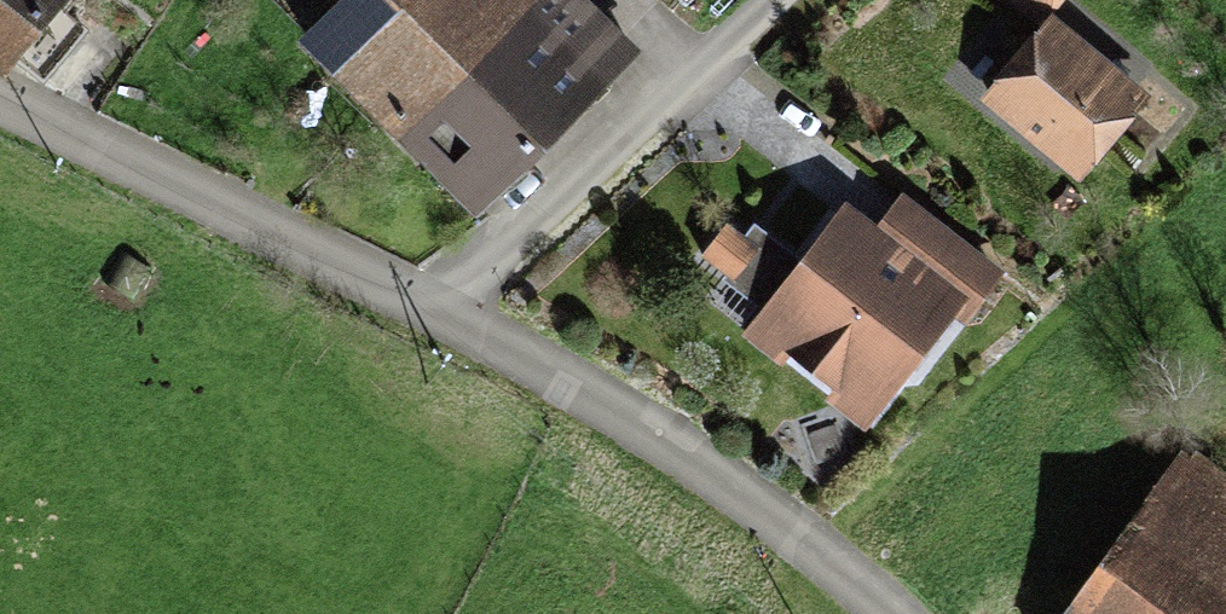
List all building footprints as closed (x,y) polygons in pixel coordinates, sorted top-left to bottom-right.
[(53,0),(0,0),(0,66),(53,0)] [(285,47),(460,221),(626,54),(571,0),(331,0),(285,47)] [(1176,453),(1050,613),(1225,613),(1225,492),(1176,453)]
